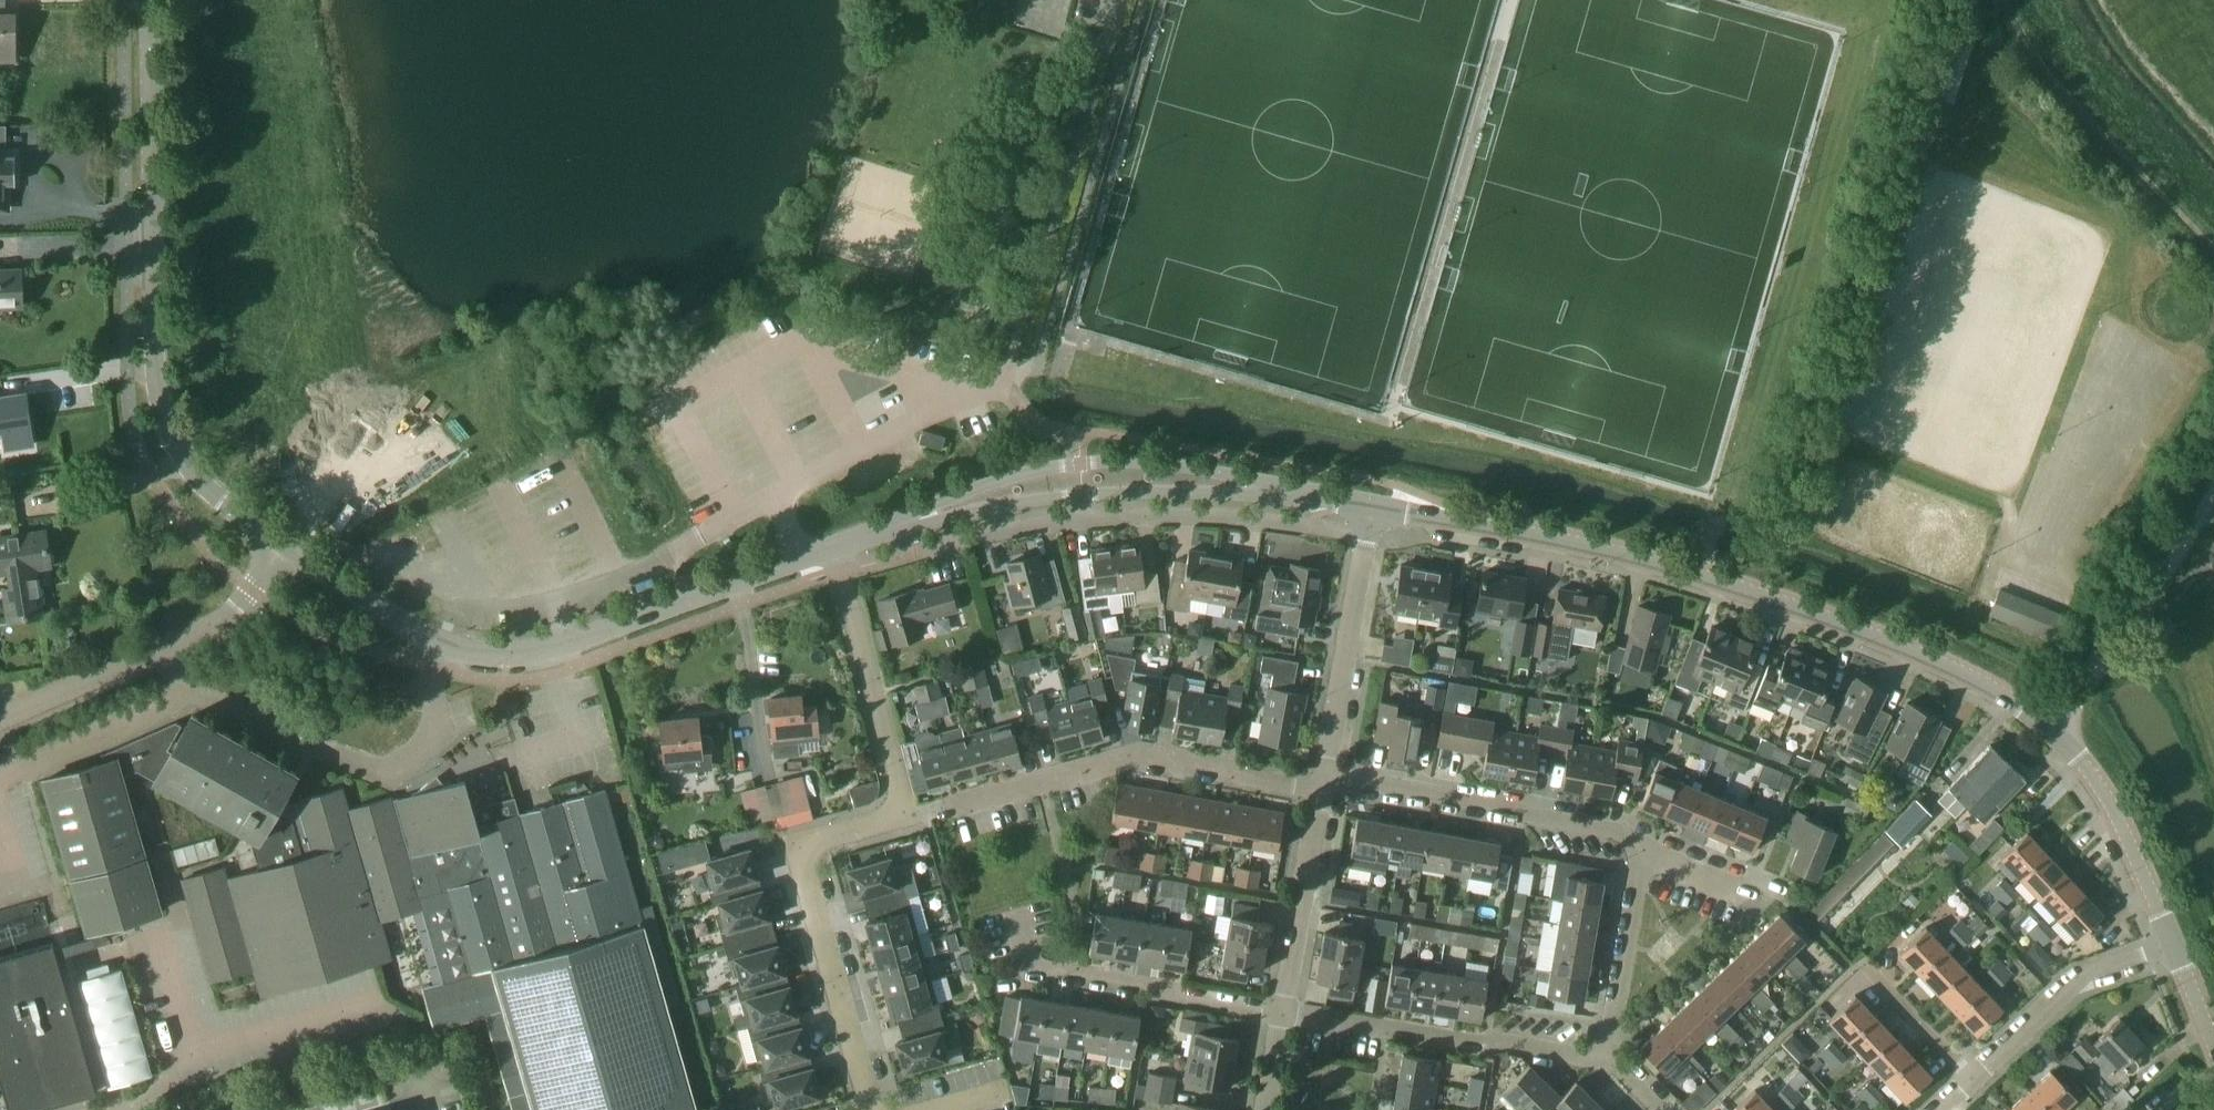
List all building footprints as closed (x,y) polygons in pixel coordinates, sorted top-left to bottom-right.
[(13,59),(12,12),(3,12),(3,0),(0,0),(0,59),(13,59)] [(7,206),(7,190),(7,184),(15,184),(15,157),(0,157),(0,206),(7,206)] [(19,305),(17,269),(0,269),(0,306),(19,305)] [(4,433),(6,446),(30,442),(23,394),(0,397),(0,434),(4,433)] [(941,448),(946,435),(923,429),(919,441),(941,448)] [(44,530),(0,537),(0,572),(9,570),(12,588),(3,589),(8,618),(42,613),(35,567),(49,565),(44,530)] [(1135,604),(1162,600),(1158,572),(1144,574),(1140,543),(1115,546),(1121,591),(1134,589),(1135,604)] [(1121,591),(1115,546),(1091,550),(1095,580),(1081,582),(1083,610),(1111,607),(1109,592),(1121,591)] [(1191,598),(1209,601),(1217,554),(1191,550),(1185,578),(1172,575),(1167,607),(1189,610),(1191,598)] [(1013,607),(1018,605),(1020,611),(1039,604),(1040,610),(1066,603),(1056,569),(1044,573),(1039,554),(1006,563),(1011,582),(1006,583),(1013,607)] [(1217,554),(1209,601),(1225,604),(1222,618),(1246,621),(1250,589),(1239,587),(1240,580),(1244,559),(1217,554)] [(1282,610),(1281,618),(1257,614),(1254,630),(1298,636),(1301,621),(1314,623),(1323,568),(1290,563),(1290,568),(1268,565),(1261,606),(1282,610)] [(1395,610),(1420,614),(1428,568),(1403,563),(1395,610)] [(1451,572),(1428,568),(1420,614),(1442,618),(1441,624),(1456,627),(1461,597),(1447,595),(1451,572)] [(1519,616),(1526,579),(1484,572),(1478,609),(1519,616)] [(879,602),(886,627),(875,630),(880,648),(923,635),(919,622),(957,611),(949,584),(912,595),(911,593),(879,602)] [(1560,589),(1554,621),(1551,620),(1551,624),(1538,622),(1532,655),(1567,660),(1570,641),(1596,645),(1599,629),(1600,629),(1606,597),(1560,589)] [(2001,589),(1991,615),(2051,639),(2061,614),(2001,589)] [(1078,602),(1060,607),(1069,640),(1088,635),(1078,602)] [(1667,633),(1672,615),(1639,606),(1627,647),(1612,643),(1607,669),(1620,673),(1623,660),(1655,670),(1660,652),(1666,654),(1672,635),(1667,633)] [(1535,624),(1515,621),(1509,652),(1530,655),(1535,624)] [(1702,678),(1717,683),(1735,636),(1713,627),(1707,642),(1701,658),(1686,652),(1673,684),(1696,692),(1702,678)] [(1735,636),(1717,683),(1727,688),(1722,703),(1745,711),(1757,681),(1745,677),(1751,661),(1758,644),(1735,636)] [(1412,648),(1383,643),(1381,660),(1410,664),(1412,648)] [(1053,651),(1011,661),(1014,674),(1056,664),(1053,651)] [(1779,699),(1793,705),(1811,660),(1788,651),(1781,667),(1775,682),(1761,677),(1751,703),(1774,712),(1779,699)] [(1152,729),(1161,675),(1133,670),(1135,658),(1106,653),(1114,687),(1127,689),(1124,704),(1132,705),(1129,725),(1152,729)] [(1305,693),(1293,691),(1297,661),(1263,655),(1260,671),(1272,673),(1269,687),(1260,738),(1296,744),(1305,693)] [(1451,673),(1454,660),(1432,655),(1430,668),(1451,673)] [(1811,660),(1793,705),(1804,709),(1800,724),(1824,731),(1834,702),(1822,698),(1834,668),(1811,660)] [(984,667),(973,670),(977,687),(988,684),(984,667)] [(973,670),(960,674),(964,690),(977,687),(973,670)] [(1174,733),(1199,737),(1206,692),(1183,689),(1185,676),(1171,674),(1166,699),(1179,702),(1174,733)] [(1093,704),(1105,701),(1099,677),(1087,680),(1090,693),(1068,698),(1078,743),(1101,737),(1093,704)] [(1835,719),(1855,729),(1843,752),(1868,763),(1892,713),(1880,708),(1888,693),(1857,677),(1835,719)] [(937,679),(925,683),(930,700),(941,696),(937,679)] [(925,683),(914,686),(918,703),(930,700),(925,683)] [(1229,696),(1206,692),(1199,737),(1222,741),(1227,709),(1241,712),(1246,685),(1231,683),(1229,696)] [(1423,714),(1441,716),(1445,688),(1428,685),(1423,714)] [(1047,716),(1054,746),(1055,748),(1078,743),(1068,698),(1044,704),(1041,692),(1029,695),(1034,719),(1047,716)] [(816,706),(803,707),(802,694),(771,697),(775,741),(801,738),(801,734),(818,732),(816,711),(816,706)] [(1401,703),(1387,701),(1382,700),(1376,738),(1393,741),(1391,755),(1418,760),(1426,718),(1399,713),(1401,703)] [(1939,753),(1927,747),(1941,720),(1908,704),(1887,747),(1906,756),(1898,773),(1923,784),(1939,753)] [(1482,771),(1507,776),(1515,731),(1492,727),(1493,720),(1443,711),(1437,744),(1486,753),(1482,771)] [(252,970),(260,997),(390,959),(379,921),(420,909),(441,982),(420,988),(431,1027),(432,1031),(484,1016),(510,1109),(696,1109),(666,1006),(680,1002),(652,904),(638,908),(604,791),(517,816),(512,799),(471,811),(462,781),(396,800),(390,801),(389,799),(346,811),(340,789),(296,802),(297,804),(284,807),(276,803),(292,776),(224,736),(189,716),(168,752),(164,750),(178,725),(173,722),(97,754),(100,762),(40,778),(68,874),(108,863),(111,873),(71,885),(84,934),(157,914),(140,853),(118,776),(134,771),(152,781),(152,782),(189,802),(254,841),(259,833),(266,835),(262,843),(253,846),(259,869),(226,879),(224,879),(221,868),(180,880),(209,982),(252,970)] [(709,735),(700,735),(698,716),(661,720),(664,751),(656,752),(658,771),(685,767),(684,757),(702,754),(710,753),(714,748),(713,738),(709,735)] [(1537,748),(1552,750),(1557,726),(1540,723),(1538,735),(1515,731),(1507,776),(1531,780),(1537,748)] [(1010,724),(988,729),(997,765),(1009,762),(1011,769),(1021,766),(1010,724)] [(1561,786),(1586,790),(1594,745),(1571,741),(1573,729),(1557,726),(1552,750),(1567,753),(1561,786)] [(988,729),(965,735),(975,777),(985,775),(984,768),(997,765),(988,729)] [(950,777),(941,741),(939,733),(935,734),(932,732),(928,730),(919,733),(916,737),(915,740),(909,741),(913,755),(920,753),(929,789),(938,787),(936,780),(950,777)] [(1696,736),(1685,731),(1679,745),(1690,750),(1696,736)] [(941,741),(950,777),(963,774),(964,780),(975,777),(965,735),(941,741)] [(1718,745),(1696,736),(1690,750),(1712,759),(1718,745)] [(1614,773),(1636,777),(1636,780),(1637,780),(1644,742),(1636,741),(1619,738),(1617,750),(1594,745),(1586,790),(1610,795),(1614,773)] [(1788,761),(1792,750),(1762,740),(1758,752),(1788,761)] [(1967,804),(2010,762),(1991,744),(1949,787),(1967,804)] [(1740,754),(1729,749),(1723,765),(1734,770),(1740,754)] [(1751,758),(1740,754),(1734,770),(1745,774),(1751,758)] [(1678,780),(1683,768),(1660,759),(1641,804),(1664,814),(1678,780)] [(2026,778),(2010,762),(1967,804),(1984,821),(2026,778)] [(1793,775),(1782,771),(1776,786),(1788,791),(1793,775)] [(790,801),(800,798),(794,777),(784,779),(790,801)] [(1664,814),(1686,823),(1700,789),(1678,780),(1664,814)] [(877,782),(874,783),(849,790),(853,803),(854,806),(854,807),(870,803),(871,802),(873,801),(874,800),(875,799),(876,798),(877,796),(877,795),(878,793),(879,792),(879,790),(879,789),(879,787),(879,785),(879,784),(879,782),(879,781),(877,782)] [(1111,821),(1135,826),(1142,786),(1118,782),(1111,821)] [(1165,791),(1142,786),(1135,826),(1159,830),(1165,791)] [(756,787),(747,789),(753,811),(762,808),(756,787)] [(1686,823),(1708,832),(1722,798),(1700,789),(1686,823)] [(1189,795),(1165,791),(1159,830),(1182,834),(1189,795)] [(1212,799),(1189,795),(1182,834),(1205,838),(1212,799)] [(1864,821),(1870,807),(1849,797),(1842,811),(1864,821)] [(1708,832),(1730,841),(1744,807),(1722,798),(1708,832)] [(1931,814),(1915,798),(1885,830),(1902,845),(1931,814)] [(1235,803),(1212,799),(1205,838),(1228,842),(1235,803)] [(1258,807),(1235,803),(1228,842),(1252,846),(1258,807)] [(1282,811),(1258,807),(1252,846),(1276,850),(1282,811)] [(1767,817),(1744,807),(1730,841),(1754,850),(1767,817)] [(1817,877),(1836,831),(1811,820),(1813,817),(1798,810),(1786,839),(1800,845),(1791,866),(1817,877)] [(1349,867),(1371,871),(1380,820),(1356,816),(1350,852),(1351,852),(1349,867)] [(1767,818),(1760,834),(1768,837),(1775,821),(1767,818)] [(1388,859),(1398,860),(1404,825),(1380,820),(1371,871),(1386,873),(1388,859)] [(1411,863),(1421,865),(1428,829),(1404,825),(1398,860),(1398,861),(1396,876),(1410,878),(1411,863)] [(1421,865),(1445,869),(1451,833),(1428,829),(1421,865)] [(2001,857),(2020,878),(2047,853),(2027,832),(2001,857)] [(1445,869),(1469,873),(1475,838),(1451,833),(1445,869)] [(1820,920),(1896,843),(1885,833),(1810,909),(1820,920)] [(1469,873),(1491,877),(1490,885),(1506,888),(1512,855),(1497,853),(1499,842),(1475,838),(1469,873)] [(655,855),(660,872),(709,858),(704,841),(655,855)] [(1107,844),(1104,861),(1117,864),(1120,846),(1107,844)] [(706,874),(710,889),(714,902),(756,890),(753,879),(758,878),(750,849),(735,853),(734,851),(721,854),(722,857),(708,861),(711,872),(706,874)] [(1140,867),(1152,869),(1155,852),(1143,850),(1140,867)] [(1155,852),(1152,869),(1164,872),(1167,854),(1155,852)] [(2066,873),(2047,853),(2020,878),(2039,898),(2066,873)] [(1533,857),(1522,855),(1519,871),(1531,873),(1533,857)] [(864,895),(868,907),(868,908),(906,897),(898,867),(893,869),(890,857),(848,869),(856,898),(864,895)] [(1187,875),(1198,877),(1201,860),(1190,858),(1187,875)] [(1603,881),(1601,880),(1578,876),(1580,863),(1556,859),(1554,873),(1549,896),(1599,905),(1603,881)] [(1201,860),(1198,877),(1212,879),(1214,862),(1201,860)] [(1234,883),(1245,885),(1248,868),(1237,866),(1234,883)] [(1248,868),(1245,885),(1259,887),(1262,870),(1248,868)] [(1093,869),(1091,886),(1102,889),(1105,870),(1093,869)] [(1112,885),(1125,887),(1128,872),(1115,870),(1112,885)] [(1128,872),(1125,887),(1139,890),(1142,874),(1128,872)] [(2085,893),(2066,873),(2039,898),(2058,918),(2085,893)] [(1160,893),(1172,895),(1175,880),(1162,878),(1160,893)] [(1989,892),(1997,900),(2011,886),(2004,878),(1989,892)] [(1189,882),(1175,880),(1172,895),(1186,898),(1189,882)] [(1997,900),(2003,906),(2017,893),(2011,886),(1997,900)] [(1334,887),(1331,901),(1359,907),(1361,892),(1334,887)] [(715,905),(719,904),(722,913),(717,915),(726,944),(768,932),(765,920),(769,918),(761,890),(757,891),(756,890),(714,902),(715,905)] [(1369,891),(1366,907),(1378,909),(1381,893),(1369,891)] [(1527,893),(1516,891),(1513,907),(1525,909),(1527,893)] [(2104,913),(2085,893),(2058,918),(2078,938),(2104,913)] [(1392,895),(1390,911),(1401,913),(1404,897),(1392,895)] [(1563,900),(1559,922),(1595,929),(1599,905),(1549,896),(1549,898),(1563,900)] [(866,922),(870,936),(873,946),(916,934),(906,897),(868,908),(871,921),(866,922)] [(1416,899),(1413,915),(1425,917),(1428,901),(1416,899)] [(1230,915),(1226,939),(1266,946),(1270,921),(1257,919),(1260,907),(1233,902),(1232,915),(1230,915)] [(1439,903),(1437,919),(1449,921),(1451,905),(1439,903)] [(1472,924),(1474,910),(1460,907),(1458,922),(1472,924)] [(1090,952),(1114,956),(1120,916),(1097,913),(1090,952)] [(1763,931),(1790,960),(1796,955),(1793,952),(1805,939),(1781,914),(1763,931)] [(1523,917),(1511,915),(1509,931),(1521,933),(1523,917)] [(1114,956),(1138,960),(1144,920),(1120,916),(1114,956)] [(1946,932),(1954,940),(1969,926),(1960,918),(1946,932)] [(2027,931),(2035,940),(2049,927),(2041,918),(2027,931)] [(683,920),(672,924),(676,941),(688,937),(683,920)] [(1138,960),(1161,964),(1168,924),(1144,920),(1138,960)] [(1325,931),(1320,955),(1360,962),(1364,939),(1363,939),(1366,925),(1339,920),(1337,933),(1325,931)] [(1409,936),(1421,938),(1424,924),(1411,922),(1409,936)] [(1591,952),(1595,929),(1559,922),(1555,946),(1591,952)] [(1192,928),(1168,924),(1161,964),(1186,968),(1192,928)] [(1421,938),(1445,942),(1448,928),(1424,924),(1421,938)] [(1969,926),(1954,940),(1961,947),(1975,932),(1969,926)] [(1901,953),(1920,973),(1947,947),(1928,927),(1901,953)] [(2035,940),(2041,947),(2055,934),(2049,927),(2035,940)] [(1445,942),(1468,946),(1471,932),(1448,928),(1445,942)] [(1782,962),(1785,965),(1790,960),(1763,931),(1745,947),(1770,973),(1782,962)] [(768,932),(726,944),(735,976),(739,975),(742,984),(738,985),(738,986),(780,974),(785,973),(777,945),(772,946),(768,932)] [(945,935),(949,950),(960,947),(955,932),(945,935)] [(1468,946),(1482,949),(1484,934),(1471,932),(1468,946)] [(916,934),(873,946),(880,969),(923,957),(916,934)] [(1520,940),(1507,938),(1505,954),(1517,957),(1520,940)] [(1222,963),(1223,963),(1221,976),(1247,980),(1249,968),(1262,970),(1266,946),(1226,939),(1222,963)] [(6,1109),(36,1109),(94,1093),(51,944),(0,959),(0,1089),(6,1109)] [(1555,946),(1551,969),(1587,976),(1591,952),(1555,946)] [(1758,985),(1770,973),(1745,947),(1728,964),(1756,993),(1761,988),(1758,985)] [(1966,967),(1947,947),(1920,973),(1939,993),(1966,967)] [(974,968),(970,952),(959,955),(963,971),(974,968)] [(1316,979),(1328,981),(1326,994),(1353,998),(1355,986),(1356,986),(1360,962),(1320,955),(1316,979)] [(1384,1002),(1409,1006),(1416,967),(1418,957),(1404,955),(1403,965),(1391,963),(1384,1002)] [(1802,961),(1796,955),(1790,960),(1785,965),(1791,971),(1797,966),(1802,961)] [(923,957),(880,969),(886,992),(930,980),(923,957)] [(1416,967),(1409,1006),(1433,1011),(1440,971),(1442,961),(1429,958),(1427,969),(1416,967)] [(1984,973),(1992,981),(2006,967),(1998,958),(1984,973)] [(1797,966),(1791,971),(1798,979),(1804,974),(1809,969),(1802,961),(1797,966)] [(1515,964),(1503,962),(1501,978),(1513,980),(1515,964)] [(1747,995),(1751,998),(1756,993),(1728,964),(1711,980),(1735,1006),(1747,995)] [(1985,987),(1966,967),(1939,993),(1958,1013),(1985,987)] [(2006,967),(1992,981),(1998,987),(2012,973),(2006,967)] [(122,968),(78,981),(109,1088),(152,1075),(122,968)] [(1551,969),(1551,970),(1539,968),(1537,980),(1549,982),(1547,994),(1583,1000),(1587,976),(1551,969)] [(1433,1011),(1456,1014),(1463,975),(1440,971),(1433,1011)] [(792,1015),(796,1014),(788,986),(784,987),(780,974),(738,986),(746,1017),(751,1015),(754,1025),(749,1026),(750,1028),(792,1016),(792,1015)] [(1487,979),(1463,975),(1456,1014),(1480,1019),(1487,979)] [(944,976),(933,979),(938,998),(949,995),(944,976)] [(930,980),(886,992),(893,1016),(898,1014),(902,1027),(940,1016),(930,980)] [(1723,1018),(1735,1006),(1711,980),(1693,997),(1721,1026),(1726,1021),(1723,1018)] [(2005,1007),(1985,987),(1958,1013),(1978,1033),(2005,1007)] [(1761,988),(1756,993),(1751,998),(1757,1005),(1768,995),(1761,988)] [(1830,1020),(1849,1041),(1876,1015),(1857,994),(1830,1020)] [(1764,1012),(1769,1007),(1774,1002),(1768,995),(1757,1005),(1764,1012)] [(998,1033),(1014,1036),(1012,1047),(1036,1051),(1037,1041),(1044,1001),(1021,997),(1021,999),(1005,996),(998,1033)] [(1383,998),(1370,996),(1368,1010),(1381,1012),(1383,998)] [(1713,1028),(1716,1031),(1721,1026),(1693,997),(1676,1013),(1701,1039),(1713,1028)] [(1037,1041),(1062,1045),(1069,1005),(1044,1001),(1037,1041)] [(1062,1045),(1085,1049),(1092,1009),(1069,1005),(1062,1045)] [(1085,1049),(1109,1053),(1115,1014),(1092,1009),(1085,1049)] [(1701,1039),(1676,1013),(1659,1030),(1686,1059),(1692,1054),(1689,1051),(1701,1039)] [(1131,1067),(1133,1058),(1140,1018),(1115,1014),(1109,1053),(1107,1063),(1131,1067)] [(1895,1034),(1876,1015),(1849,1041),(1868,1060),(1895,1034)] [(762,1070),(804,1058),(803,1056),(808,1055),(800,1027),(795,1028),(792,1016),(750,1028),(758,1058),(763,1056),(766,1066),(761,1067),(762,1070)] [(905,1071),(919,1067),(920,1069),(933,1065),(932,1063),(947,1059),(944,1048),(948,1046),(940,1016),(902,1027),(905,1040),(897,1042),(905,1071)] [(1193,1031),(1189,1055),(1234,1063),(1238,1039),(1207,1033),(1209,1021),(1182,1016),(1180,1029),(1193,1031)] [(2120,1067),(2121,1066),(2127,1072),(2132,1073),(2138,1067),(2138,1062),(2132,1056),(2146,1042),(2122,1017),(2096,1042),(2101,1047),(2120,1067)] [(1726,1021),(1721,1026),(1716,1031),(1722,1038),(1727,1032),(1733,1028),(1726,1021)] [(1727,1032),(1722,1038),(1729,1045),(1734,1040),(1740,1035),(1733,1028),(1727,1032)] [(1674,1082),(1692,1065),(1686,1059),(1659,1030),(1641,1047),(1665,1073),(1674,1082)] [(1914,1054),(1895,1034),(1868,1060),(1887,1080),(1914,1054)] [(2096,1042),(2093,1045),(2085,1037),(2074,1047),(2086,1061),(2098,1050),(2098,1049),(2101,1047),(2096,1042)] [(1818,1055),(1825,1063),(1840,1049),(1832,1041),(1818,1055)] [(1825,1063),(1831,1070),(1846,1056),(1840,1049),(1825,1063)] [(1403,1053),(1399,1076),(1436,1082),(1440,1059),(1403,1053)] [(1686,1059),(1692,1065),(1700,1073),(1705,1068),(1698,1060),(1692,1054),(1686,1059)] [(1933,1075),(1914,1054),(1887,1080),(1906,1100),(1933,1075)] [(1229,1086),(1234,1063),(1189,1055),(1185,1078),(1229,1086)] [(793,1107),(806,1103),(805,1100),(820,1096),(812,1068),(807,1069),(804,1058),(762,1070),(770,1099),(775,1097),(778,1108),(792,1104),(793,1107)] [(1503,1091),(1519,1107),(1545,1081),(1529,1065),(1503,1091)] [(2078,1096),(2053,1069),(2032,1089),(2052,1109),(2063,1109),(2078,1096)] [(1148,1072),(1146,1085),(1174,1090),(1176,1076),(1148,1072)] [(1433,1105),(1436,1082),(1399,1076),(1395,1099),(1433,1105)] [(1469,1076),(1467,1087),(1482,1090),(1484,1079),(1469,1076)] [(1552,1108),(1554,1109),(1580,1109),(1593,1097),(1576,1080),(1560,1096),(1561,1097),(1551,1107),(1552,1108)] [(1775,1094),(1783,1103),(1798,1089),(1790,1080),(1775,1094)] [(1054,1104),(1054,1100),(1055,1084),(1055,1083),(1030,1081),(1028,1103),(1054,1104)] [(1545,1081),(1519,1107),(1522,1109),(1549,1109),(1552,1108),(1551,1107),(1561,1097),(1560,1096),(1545,1081)] [(1855,1094),(1863,1103),(1877,1089),(1870,1081),(1855,1094)] [(1054,1100),(1068,1101),(1069,1084),(1055,1083),(1055,1084),(1054,1100)] [(1146,1085),(1143,1098),(1172,1103),(1174,1090),(1146,1085)] [(1088,1102),(1101,1103),(1103,1087),(1089,1086),(1088,1102)] [(2123,1086),(2100,1107),(2103,1109),(2122,1109),(2134,1099),(2123,1086)] [(1101,1103),(1114,1103),(1115,1088),(1103,1087),(1101,1103)] [(1467,1087),(1465,1102),(1480,1104),(1482,1090),(1467,1087)] [(1783,1103),(1790,1109),(1804,1096),(1798,1089),(1783,1103)] [(1869,1109),(1884,1096),(1877,1089),(1863,1103),(1869,1109)] [(2032,1089),(2012,1108),(2014,1109),(2052,1109),(2032,1089)] [(1756,1090),(1736,1109),(1775,1109),(1756,1090)] [(1684,1100),(1693,1109),(1695,1109),(1704,1101),(1695,1091),(1684,1100)] [(1593,1097),(1580,1109),(1605,1109),(1593,1097)] [(1433,1105),(1395,1099),(1393,1109),(1432,1109),(1433,1105)]
